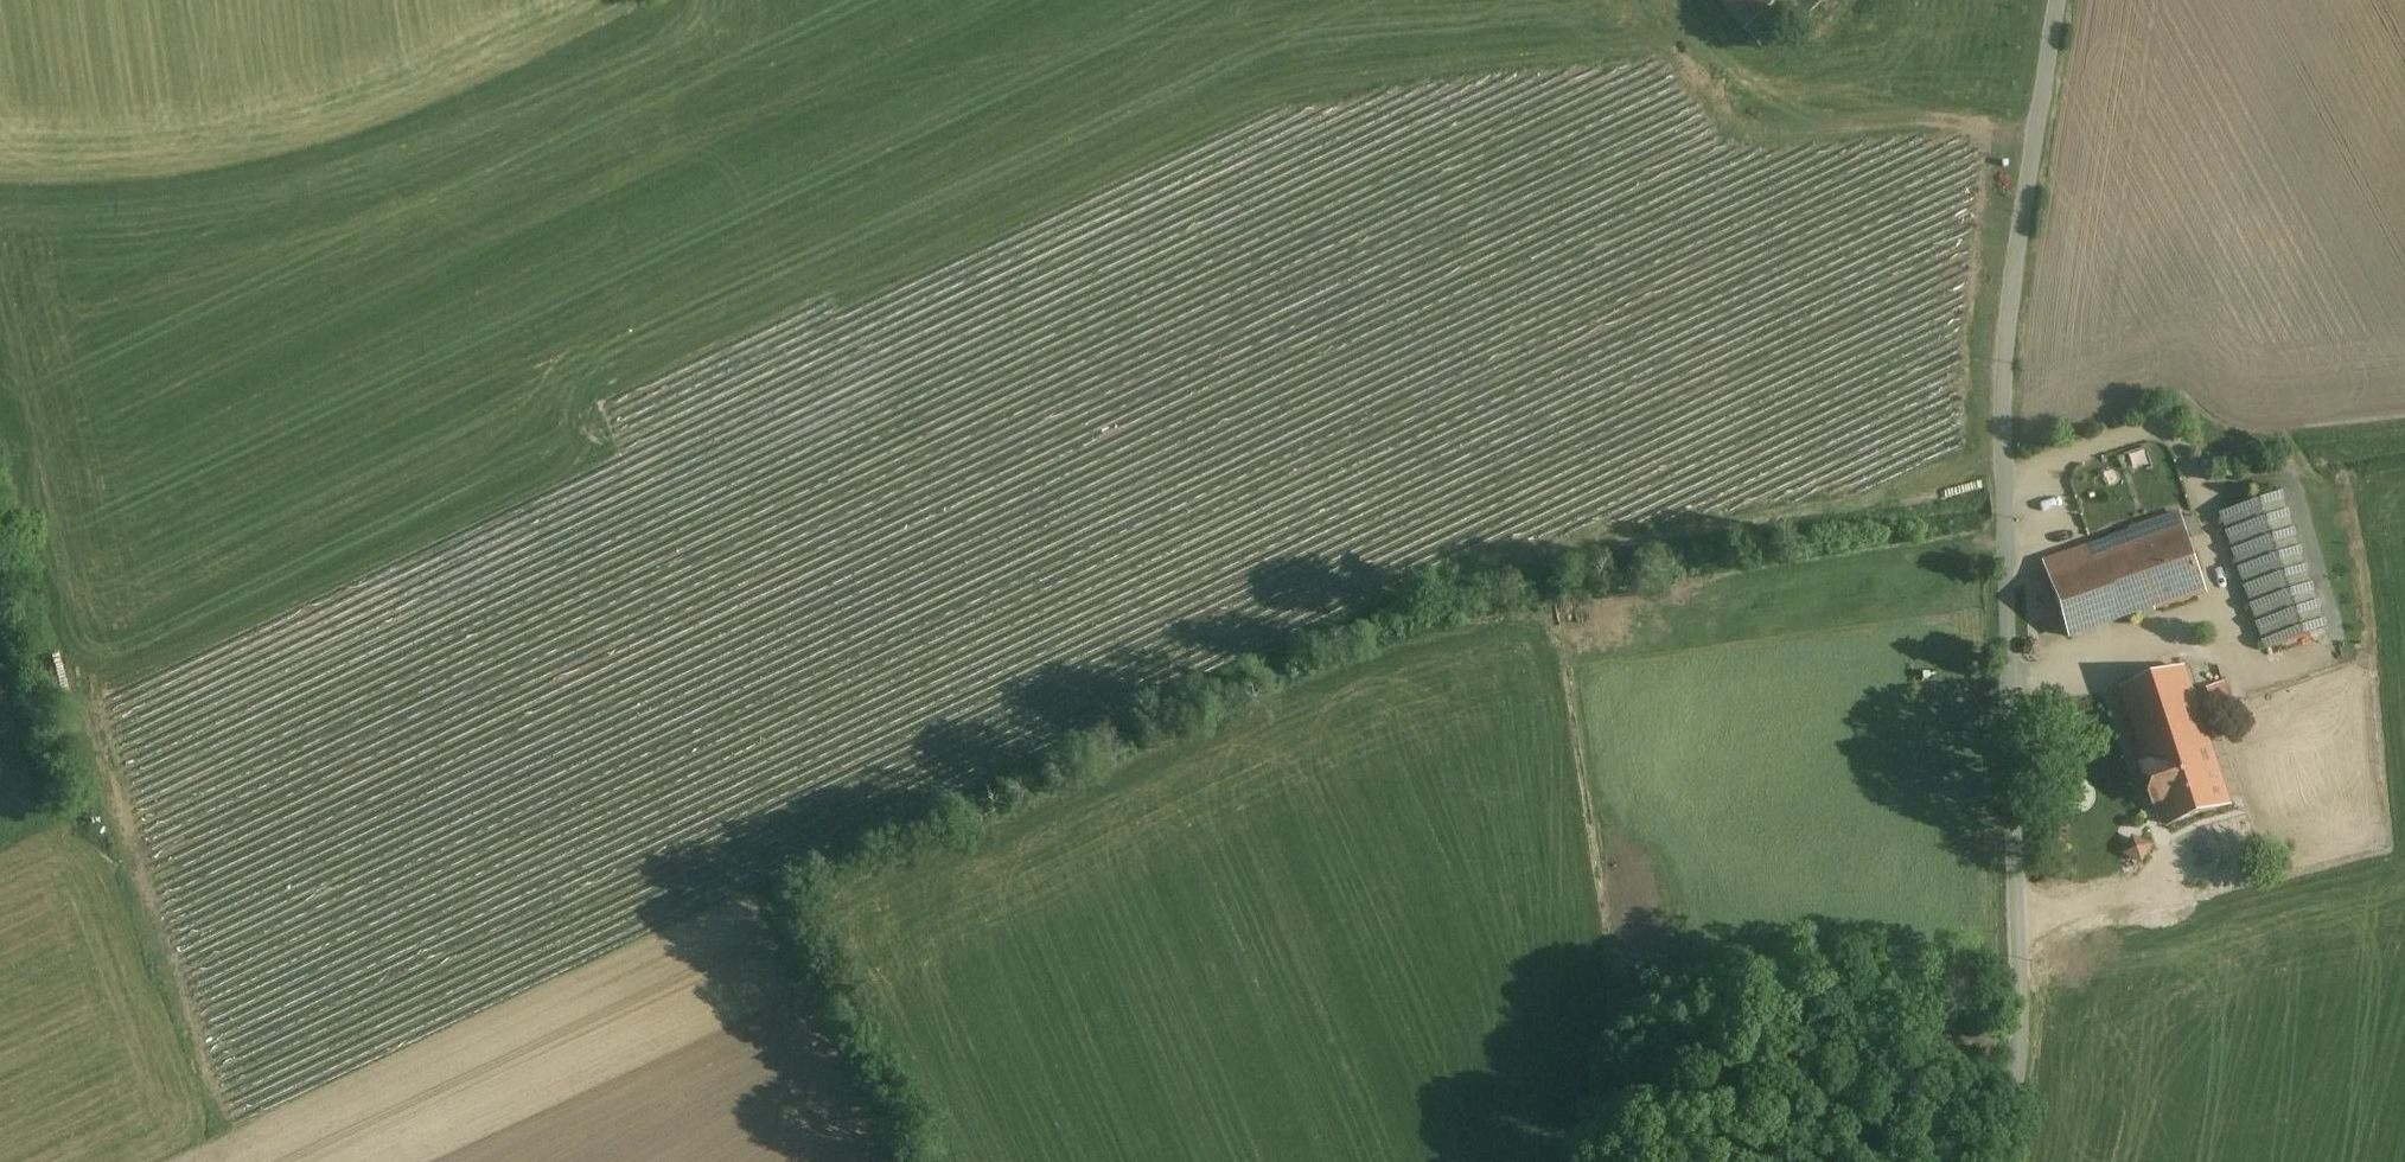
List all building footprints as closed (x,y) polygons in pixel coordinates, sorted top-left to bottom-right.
[(1766,0),(1718,0),(1743,29),(1770,5),(1766,0)] [(1806,15),(1822,0),(1793,0),(1806,15)] [(2324,629),(2282,494),(2221,513),(2265,649),(2324,629)] [(2202,592),(2177,518),(2042,562),(2066,637),(2202,592)] [(2228,806),(2183,669),(2122,690),(2146,766),(2139,769),(2152,808),(2158,805),(2166,826),(2228,806)] [(2124,852),(2144,863),(2154,844),(2134,833),(2124,852)]
